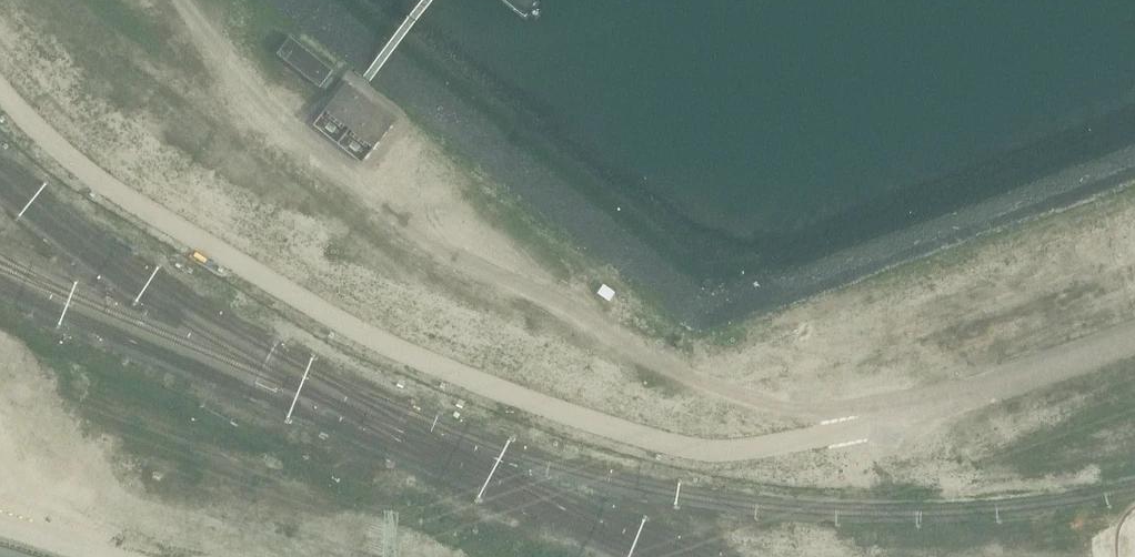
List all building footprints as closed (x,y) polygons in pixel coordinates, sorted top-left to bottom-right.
[(278,54),(321,88),(334,71),(292,37),(278,54)] [(397,121),(348,82),(325,110),(350,129),(375,149),(397,121)]
